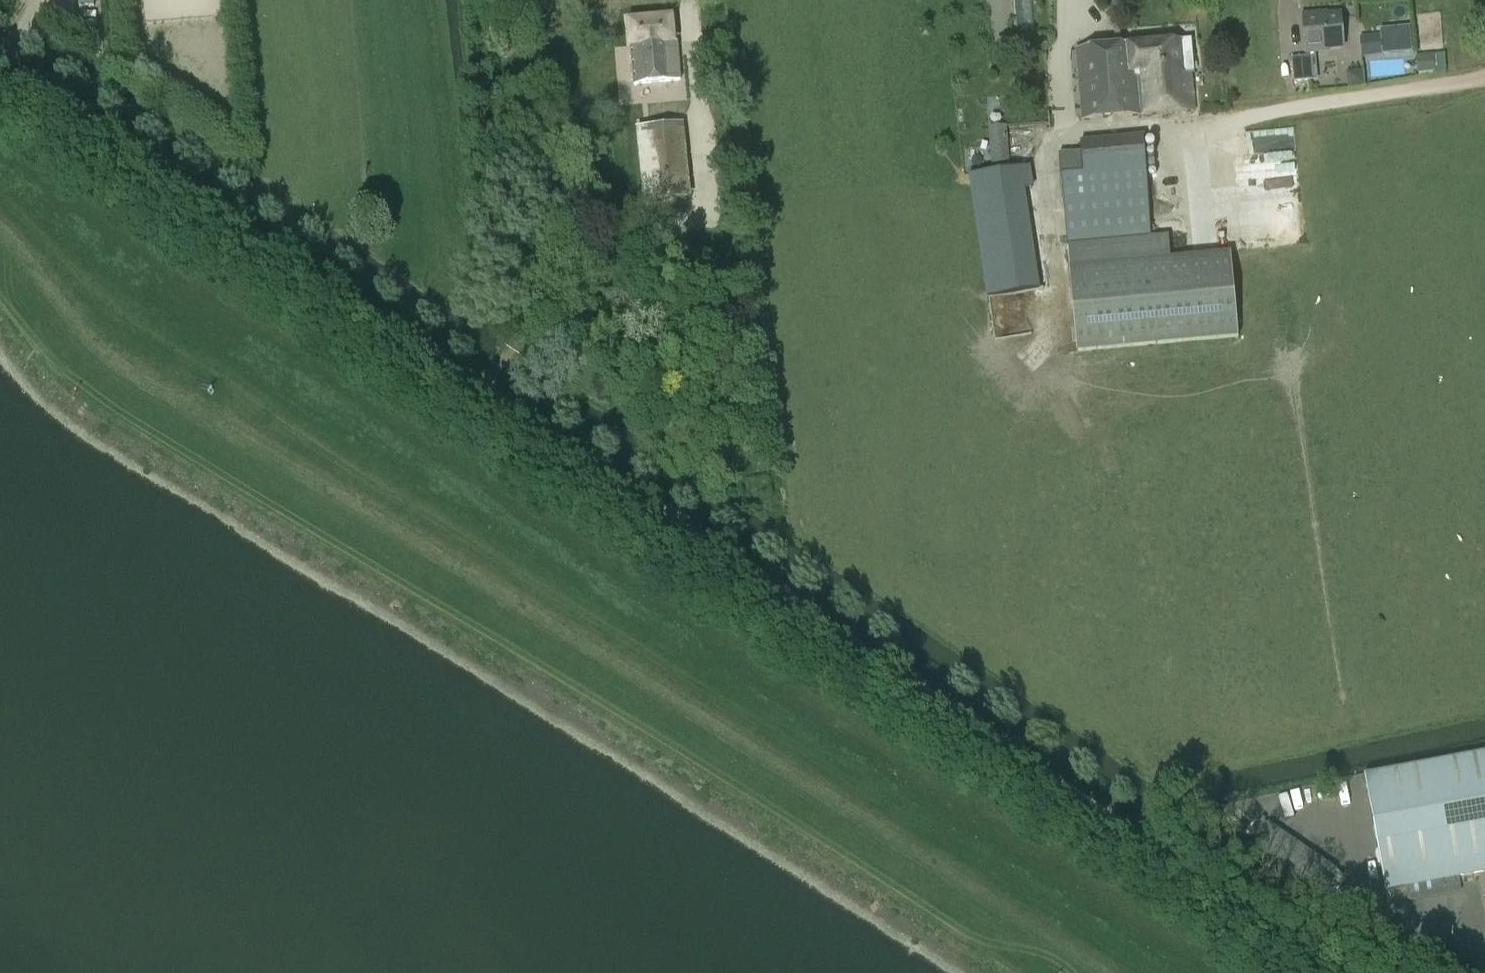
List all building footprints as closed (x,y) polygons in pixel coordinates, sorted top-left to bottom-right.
[(1019,32),(1037,30),(1034,0),(1016,0),(1019,32)] [(1327,51),(1327,48),(1343,47),(1340,16),(1318,18),(1318,15),(1303,16),(1306,53),(1327,51)] [(631,49),(634,49),(637,84),(677,80),(674,45),(672,18),(628,22),(631,49)] [(1380,34),(1381,54),(1411,51),(1409,27),(1380,30),(1380,34)] [(1380,34),(1359,36),(1361,55),(1381,54),(1380,34)] [(1076,50),(1082,120),(1195,111),(1192,73),(1194,73),(1192,40),(1076,50)] [(1412,53),(1411,72),(1442,73),(1443,54),(1412,53)] [(1309,56),(1291,58),(1293,82),(1312,81),(1309,56)] [(691,198),(684,123),(636,128),(643,203),(691,198)] [(988,125),(989,168),(1008,168),(1007,125),(988,125)] [(1250,175),(1252,192),(1283,189),(1281,173),(1297,171),(1293,129),(1233,135),(1237,176),(1250,175)] [(1237,339),(1229,254),(1169,259),(1167,237),(1151,238),(1145,134),(1081,139),(1081,152),(1059,154),(1061,177),(1067,251),(1068,250),(1070,267),(1069,267),(1076,353),(1237,339)] [(988,299),(1049,288),(1030,165),(969,174),(988,299)] [(1407,902),(1461,892),(1459,877),(1484,872),(1484,753),(1364,775),(1385,891),(1405,887),(1407,902)]
